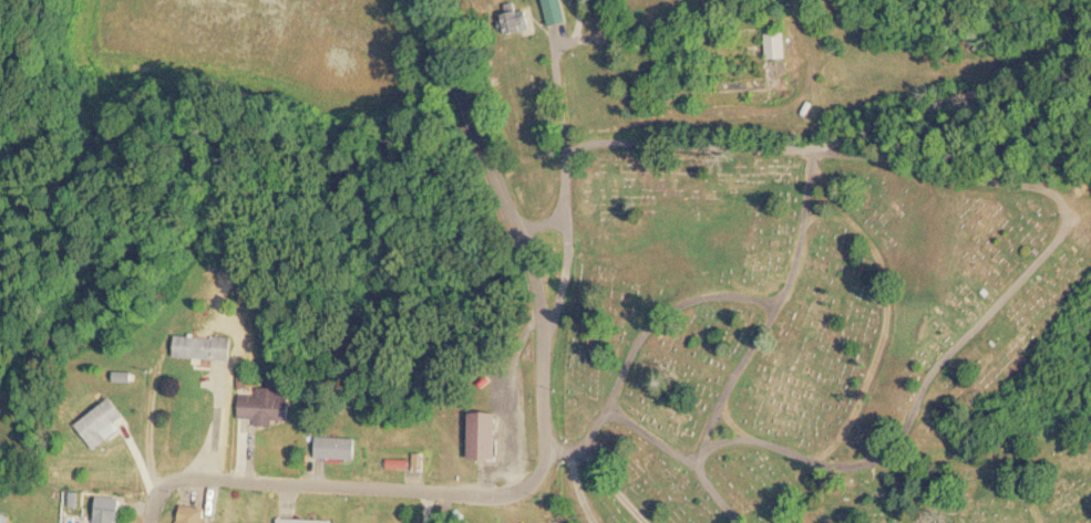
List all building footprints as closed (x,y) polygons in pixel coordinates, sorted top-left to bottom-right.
[(547,24),(566,22),(563,0),(544,0),(547,24)] [(533,29),(527,6),(507,11),(512,34),(533,29)] [(786,33),(767,33),(767,58),(786,58),(786,33)] [(236,336),(176,335),(176,359),(236,360),(236,336)] [(294,396),(286,396),(286,388),(260,387),(260,394),(241,394),(241,418),(259,418),(259,426),(277,427),(277,420),(294,420),(294,396)] [(125,431),(119,421),(128,415),(118,398),(79,422),(96,449),(125,431)] [(499,412),(472,412),(472,459),(499,459),(499,412)] [(318,458),(359,458),(359,437),(318,437),(318,458)] [(212,509),(184,504),(181,522),(210,522),(212,509)]
